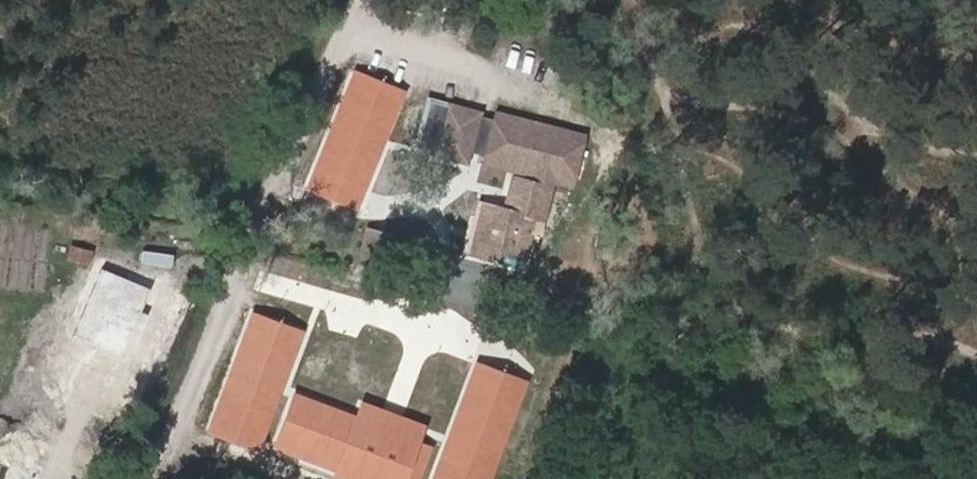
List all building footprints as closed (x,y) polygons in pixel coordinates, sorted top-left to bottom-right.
[(343,111),(423,130),(431,99),(351,79),(343,111)] [(447,102),(434,150),(467,159),(472,142),(479,113),(480,110),(447,102)] [(499,110),(497,117),(589,139),(591,132),(499,110)] [(421,136),(423,130),(343,111),(342,117),(421,136)] [(490,146),(497,117),(479,113),(472,142),(490,146)] [(490,146),(582,169),(589,139),(497,117),(490,146)] [(340,132),(330,177),(363,183),(372,138),(340,132)] [(580,176),(582,169),(490,146),(488,153),(534,165),(531,178),(548,181),(551,168),(580,176)] [(482,200),(472,248),(521,259),(531,211),(541,213),(548,181),(531,178),(511,174),(504,205),(482,200)] [(371,228),(364,260),(388,266),(396,234),(371,228)] [(72,245),(71,260),(92,262),(93,247),(72,245)] [(73,258),(51,304),(84,320),(106,274),(73,258)] [(114,329),(145,343),(169,287),(138,274),(114,329)] [(249,308),(205,431),(259,451),(304,327),(249,308)] [(406,335),(372,327),(366,354),(399,363),(406,335)] [(33,430),(85,452),(118,373),(66,352),(33,430)] [(525,375),(468,358),(431,478),(494,478),(525,375)] [(135,381),(118,373),(85,452),(103,459),(135,381)] [(424,419),(356,397),(353,409),(288,388),(267,452),(352,478),(421,478),(433,442),(418,437),(424,419)]
